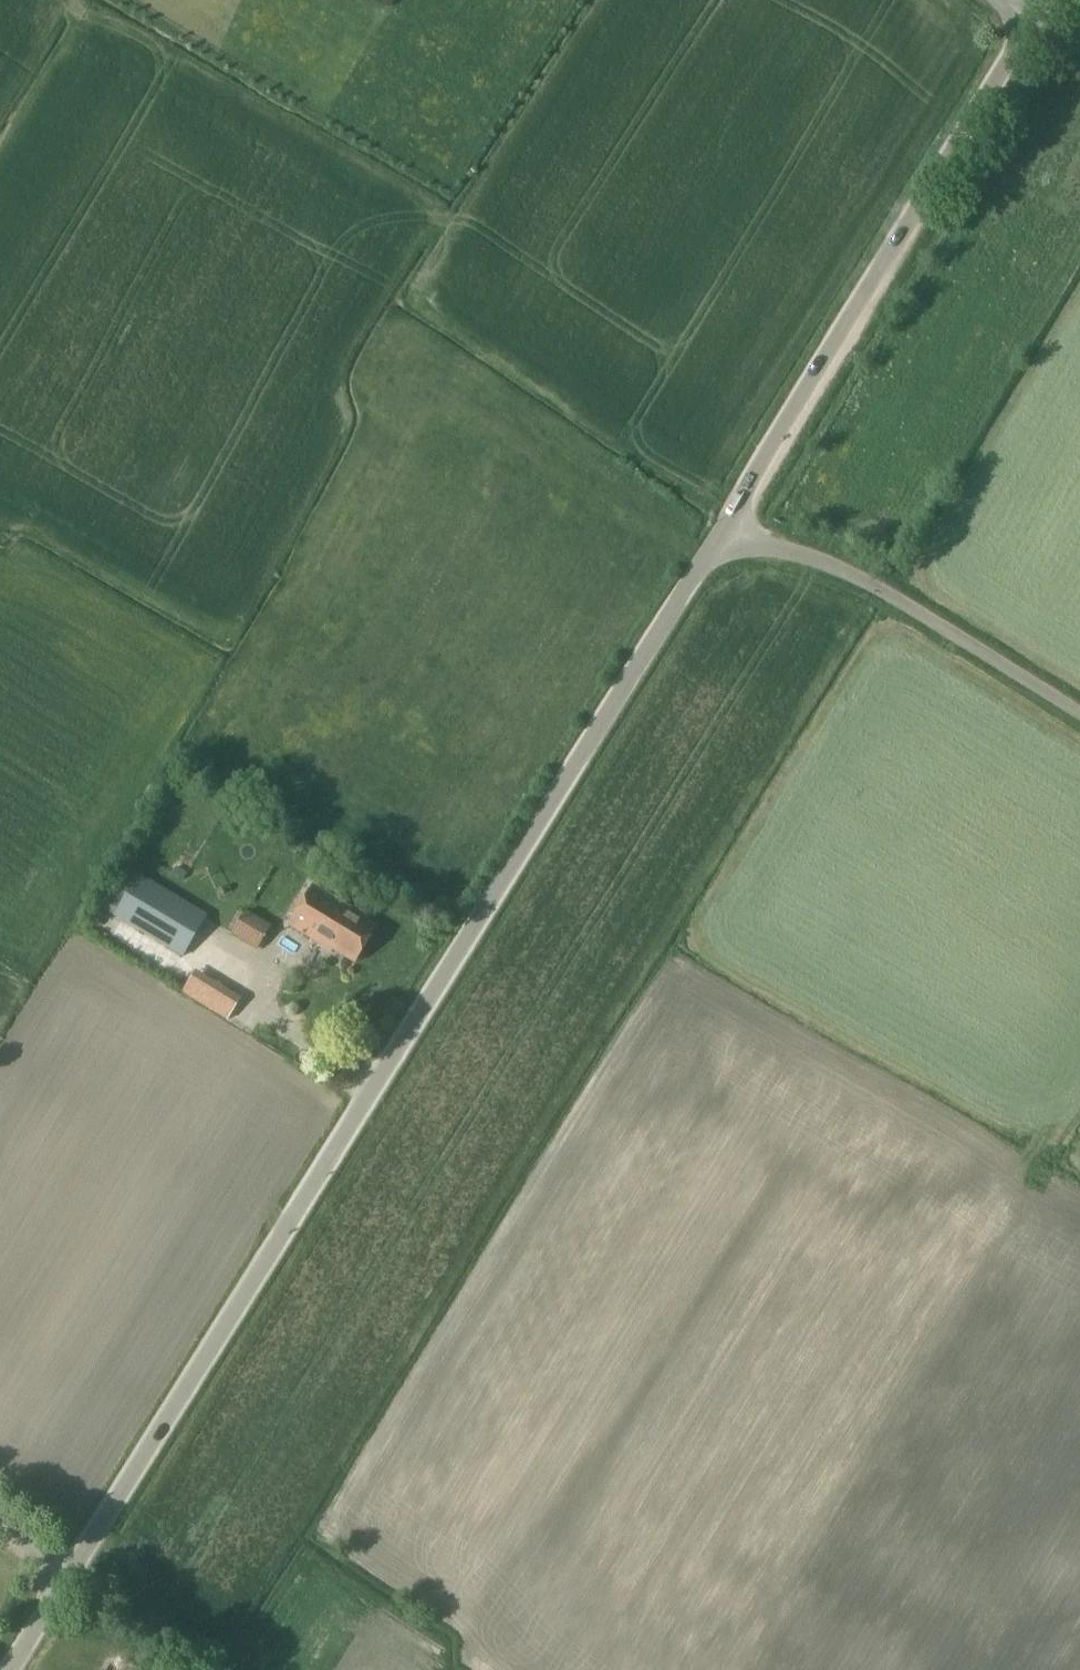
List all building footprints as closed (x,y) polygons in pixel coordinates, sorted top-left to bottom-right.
[(182,956),(189,945),(207,914),(189,904),(167,890),(139,874),(129,890),(114,915),(182,956)] [(354,961),(376,926),(350,910),(351,908),(322,890),(313,885),(310,890),(289,925),(327,947),(328,946),(354,961)] [(258,948),(271,926),(245,911),(232,933),(258,948)] [(234,988),(246,968),(208,944),(195,965),(234,988)]
